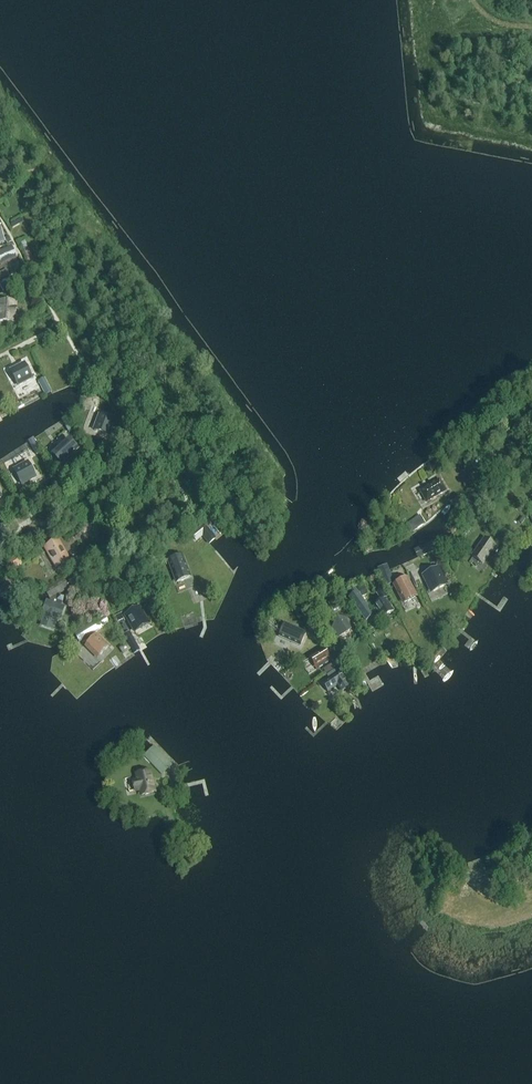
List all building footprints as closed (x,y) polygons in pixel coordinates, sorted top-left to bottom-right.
[(21,219),(10,225),(12,228),(23,223),(21,219)] [(17,258),(16,256),(12,247),(0,253),(0,267),(17,258)] [(19,285),(16,277),(0,285),(0,286),(4,293),(19,285)] [(16,325),(18,302),(0,300),(0,323),(16,325)] [(33,380),(25,363),(10,370),(18,387),(33,380)] [(52,393),(45,378),(38,382),(46,396),(52,393)] [(118,421),(100,415),(94,430),(112,437),(118,421)] [(41,452),(34,439),(28,442),(36,455),(41,452)] [(61,464),(77,448),(68,439),(52,454),(61,464)] [(37,478),(28,462),(14,469),(23,486),(37,478)] [(420,492),(427,504),(447,492),(440,480),(420,492)] [(412,533),(426,524),(420,515),(406,524),(412,533)] [(93,522),(80,529),(84,535),(96,528),(93,522)] [(246,522),(236,529),(240,535),(250,528),(246,522)] [(209,545),(216,539),(205,524),(191,535),(196,542),(203,537),(209,545)] [(0,529),(0,549),(13,542),(4,527),(0,529)] [(485,539),(473,557),(482,564),(495,546),(485,539)] [(57,569),(70,561),(58,541),(45,548),(57,569)] [(416,549),(420,558),(438,550),(434,541),(416,549)] [(17,556),(4,565),(9,572),(22,564),(17,556)] [(167,562),(176,584),(191,579),(183,556),(167,562)] [(447,586),(438,568),(421,576),(430,594),(447,586)] [(63,578),(44,589),(50,600),(69,589),(63,578)] [(403,605),(418,598),(407,578),(393,586),(403,605)] [(357,589),(361,598),(368,594),(364,585),(357,589)] [(386,598),(388,597),(383,590),(377,594),(382,601),(375,606),(384,619),(392,613),(390,611),(394,609),(386,598)] [(358,593),(350,599),(366,620),(373,614),(358,593)] [(62,606),(64,598),(58,596),(50,601),(50,602),(47,601),(43,612),(46,613),(41,627),(51,630),(56,616),(60,618),(64,607),(62,606)] [(341,608),(335,599),(328,604),(333,613),(341,608)] [(142,630),(150,626),(139,608),(124,617),(134,635),(138,632),(142,630)] [(320,620),(316,614),(311,617),(314,623),(320,620)] [(74,633),(79,643),(110,625),(104,615),(74,633)] [(336,637),(348,635),(355,624),(348,615),(330,628),(336,637)] [(299,646),(305,634),(285,625),(279,637),(299,646)] [(130,632),(124,635),(134,654),(140,651),(130,632)] [(84,646),(89,652),(90,650),(97,657),(108,647),(95,635),(84,646)] [(317,670),(331,661),(323,648),(309,657),(317,670)] [(334,663),(323,671),(326,675),(337,667),(334,663)] [(340,675),(322,686),(327,694),(337,688),(341,695),(349,690),(340,675)] [(173,766),(154,746),(144,756),(162,776),(173,766)] [(138,781),(134,782),(136,792),(141,791),(142,797),(156,794),(151,773),(137,776),(138,781)]
